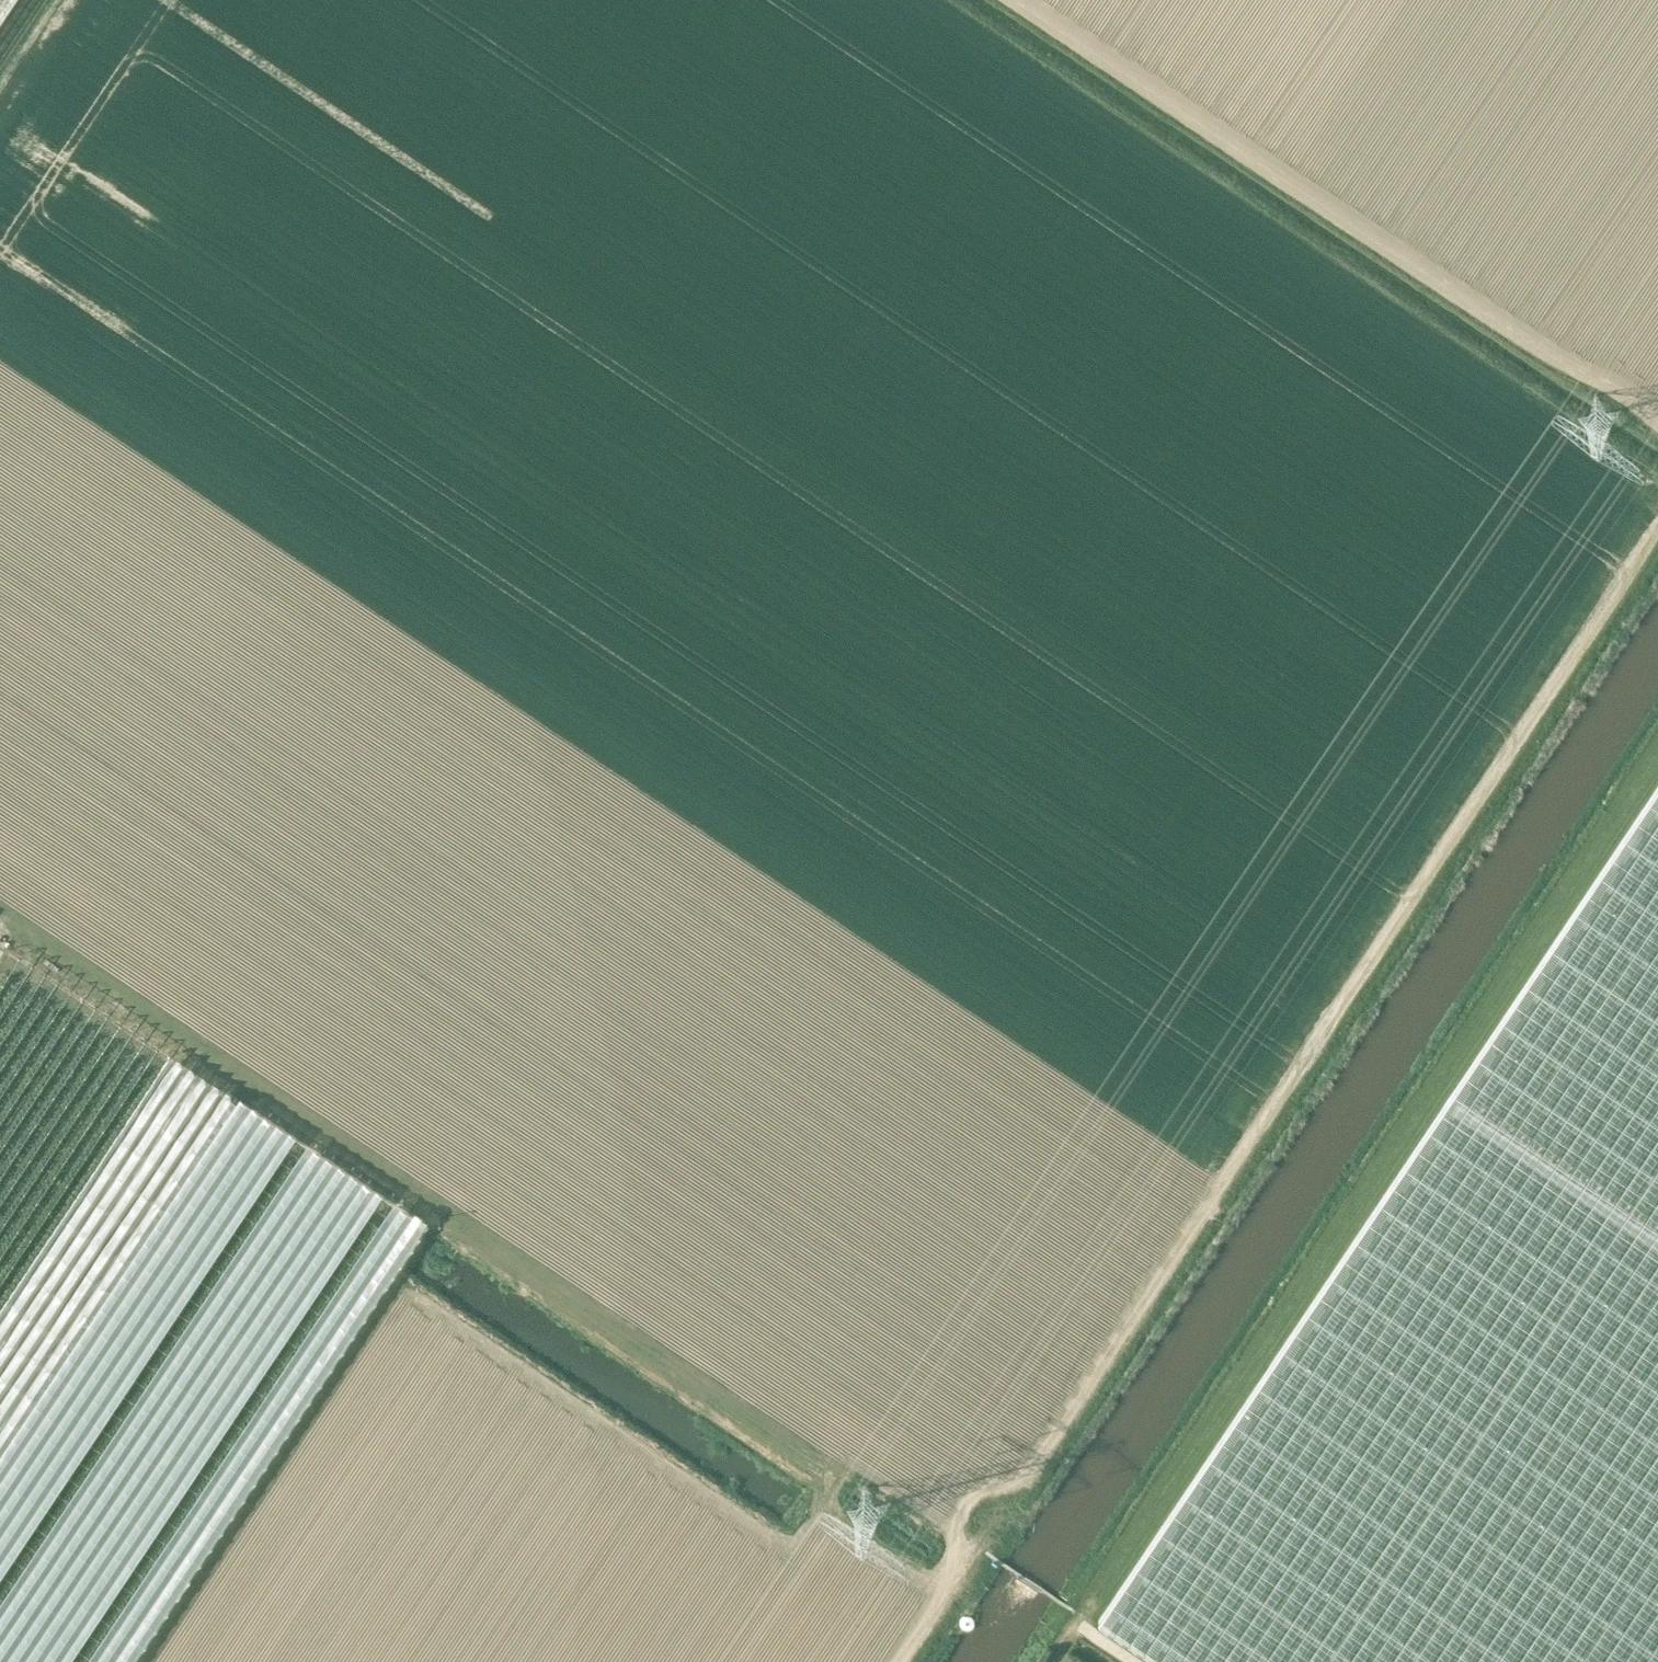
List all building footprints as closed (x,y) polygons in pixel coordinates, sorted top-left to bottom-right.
[(11,0),(0,0),(0,17),(11,0)] [(1099,1624),(1156,1661),(1657,1661),(1657,789),(1099,1624)]
